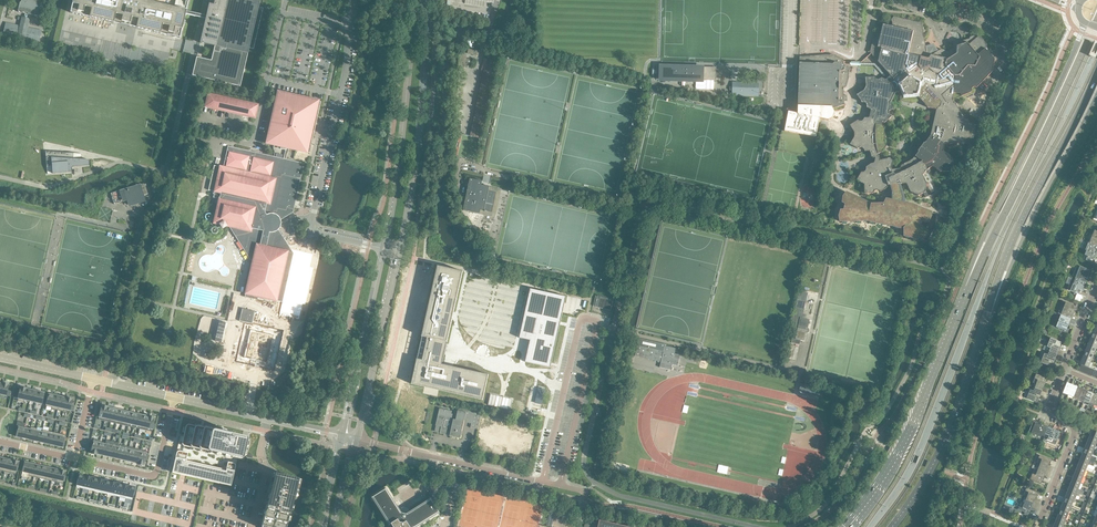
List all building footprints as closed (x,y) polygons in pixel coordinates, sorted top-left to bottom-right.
[(41,0),(21,0),(21,2),(20,3),(18,11),(18,12),(36,16),(37,15),(41,0)] [(188,0),(73,0),(70,13),(180,38),(180,35),(184,17),(186,11),(188,0)] [(255,0),(214,0),(214,3),(213,3),(212,6),(213,6),(213,7),(208,6),(206,16),(205,22),(200,43),(214,46),(211,59),(196,56),(192,74),(240,85),(247,54),(249,48),(253,49),(263,8),(258,7),(259,1),(255,0)] [(186,11),(184,17),(195,19),(205,22),(206,16),(195,13),(186,11)] [(927,184),(922,175),(926,172),(929,169),(932,166),(935,168),(940,172),(949,172),(954,165),(951,157),(943,151),(944,144),(965,143),(966,138),(973,138),(976,126),(970,123),(961,116),(955,103),(954,103),(953,100),(971,92),(972,89),(971,89),(973,87),(974,87),(977,88),(992,72),(995,59),(985,49),(987,48),(987,44),(981,37),(977,37),(976,38),(974,36),(970,37),(969,39),(953,43),(952,48),(947,51),(941,49),(932,55),(927,52),(922,23),(894,16),(891,19),(892,24),(892,25),(882,23),(880,32),(874,33),(870,52),(890,76),(889,77),(889,79),(887,80),(886,80),(881,78),(879,80),(876,79),(874,77),(865,78),(866,86),(864,90),(857,95),(862,102),(865,103),(866,104),(867,108),(871,110),(869,118),(864,118),(863,121),(860,122),(857,120),(850,125),(854,132),(854,137),(850,144),(858,149),(861,148),(863,148),(865,151),(870,151),(871,157),(873,158),(875,157),(875,158),(874,163),(870,164),(866,167),(866,170),(864,172),(861,172),(857,180),(864,185),(864,193),(873,193),(875,191),(878,190),(880,192),(885,189),(889,186),(888,185),(890,185),(892,192),(892,196),(890,196),(889,199),(886,199),(884,204),(871,204),(846,192),(843,197),(842,203),(841,210),(839,216),(840,222),(868,221),(876,223),(880,223),(884,225),(892,226),(900,228),(904,229),(904,236),(923,240),(928,241),(935,228),(938,215),(931,212),(912,204),(901,202),(902,197),(898,184),(906,184),(910,192),(918,196),(926,192),(927,184)] [(27,28),(29,18),(22,17),(20,26),(6,23),(3,34),(39,42),(40,38),(39,38),(40,35),(41,31),(27,28)] [(834,54),(800,57),(798,113),(814,111),(815,106),(831,107),(833,109),(844,105),(843,88),(846,87),(849,78),(849,71),(845,70),(846,66),(844,65),(844,59),(834,54)] [(716,67),(656,65),(656,79),(716,80),(716,67)] [(732,95),(758,96),(758,95),(762,95),(762,89),(764,89),(764,81),(755,80),(755,82),(754,82),(754,83),(733,82),(732,87),(730,87),(730,90),(732,90),(732,95)] [(280,149),(285,150),(286,150),(286,148),(287,148),(287,147),(289,148),(289,149),(309,153),(321,101),(278,92),(266,143),(281,147),(280,149)] [(257,105),(208,94),(205,107),(254,118),(257,105)] [(214,165),(208,190),(214,191),(213,197),(214,198),(219,199),(218,204),(218,205),(216,210),(216,211),(215,216),(215,217),(214,222),(214,223),(220,224),(220,225),(222,228),(223,228),(226,226),(229,226),(229,227),(231,230),(233,234),(234,234),(236,237),(236,238),(238,241),(240,245),(241,245),(243,248),(243,249),(245,252),(245,253),(247,256),(248,256),(250,259),(250,260),(253,260),(252,263),(251,269),(251,270),(250,275),(249,276),(248,281),(248,282),(247,287),(247,288),(245,293),(245,294),(246,294),(245,296),(245,297),(246,294),(249,294),(248,297),(254,299),(255,296),(257,296),(258,297),(263,298),(264,298),(270,299),(276,300),(276,301),(282,302),(276,330),(247,323),(239,359),(271,367),(271,368),(288,372),(296,334),(294,334),(297,319),(299,319),(303,304),(305,304),(314,268),(310,267),(313,254),(291,249),(289,246),(288,246),(286,242),(284,239),(284,238),(282,235),(281,234),(279,231),(278,230),(278,229),(277,228),(278,221),(280,220),(280,221),(280,220),(282,219),(285,217),(286,217),(289,215),(289,214),(293,212),(294,206),(296,200),(297,194),(298,188),(299,188),(300,182),(301,176),(301,175),(302,170),(303,169),(304,164),(304,163),(303,163),(298,162),(297,162),(292,161),(291,161),(286,159),(286,158),(287,154),(287,153),(288,153),(288,152),(288,151),(289,149),(289,148),(287,147),(287,148),(286,148),(286,150),(285,150),(283,159),(280,158),(279,158),(274,157),(273,156),(262,154),(261,154),(256,152),(255,152),(249,151),(243,150),(237,148),(231,147),(228,146),(228,147),(226,152),(226,153),(225,158),(225,159),(224,164),(224,165),(223,167),(221,167),(220,167),(214,165)] [(71,168),(73,167),(89,165),(88,160),(71,159),(52,160),(52,163),(46,163),(47,174),(47,173),(52,173),(72,172),(71,168)] [(482,181),(470,178),(463,210),(480,214),(480,210),(485,211),(485,212),(487,212),(487,211),(492,212),(496,192),(489,191),(489,187),(482,185),(482,181)] [(145,183),(111,193),(114,204),(127,200),(128,205),(145,200),(144,195),(148,194),(145,183)] [(1089,242),(1086,250),(1085,250),(1086,250),(1084,255),(1087,256),(1086,260),(1094,263),(1096,259),(1095,259),(1096,254),(1096,245),(1089,242)] [(430,301),(411,384),(434,389),(483,400),(489,375),(442,364),(463,272),(461,271),(438,266),(433,288),(430,301)] [(1085,282),(1088,276),(1090,270),(1080,266),(1080,267),(1077,266),(1072,277),(1085,282)] [(1080,295),(1083,288),(1085,282),(1072,277),(1069,285),(1072,286),(1072,287),(1076,288),(1074,292),(1080,295)] [(530,289),(519,338),(530,340),(525,362),(550,368),(566,297),(530,289)] [(805,333),(806,327),(808,328),(809,320),(802,318),(808,293),(799,291),(791,327),(788,338),(792,339),(788,358),(796,360),(800,340),(805,341),(806,333),(805,333)] [(610,310),(611,310),(613,299),(597,296),(597,297),(595,297),(593,306),(595,306),(595,307),(610,310)] [(1059,310),(1058,313),(1071,319),(1072,315),(1073,316),(1072,315),(1076,306),(1066,302),(1062,311),(1059,310)] [(1071,322),(1070,321),(1071,319),(1058,313),(1056,316),(1059,318),(1056,327),(1066,331),(1070,322),(1071,322)] [(1049,347),(1047,351),(1057,354),(1060,347),(1059,346),(1060,344),(1059,344),(1060,342),(1061,342),(1062,342),(1050,338),(1051,338),(1048,346),(1047,346),(1047,347),(1049,347)] [(1096,345),(1096,342),(1090,339),(1087,345),(1096,349),(1096,345)] [(1093,355),(1096,349),(1087,345),(1085,352),(1093,355)] [(1054,362),(1057,354),(1047,351),(1046,350),(1045,354),(1044,353),(1044,354),(1045,354),(1042,362),(1041,362),(1052,367),(1052,366),(1050,366),(1051,364),(1052,364),(1053,362),(1052,362),(1053,362),(1054,362)] [(1091,361),(1093,355),(1085,352),(1083,358),(1091,361)] [(386,369),(389,358),(383,357),(380,368),(386,369)] [(1088,367),(1091,361),(1083,358),(1080,364),(1081,364),(1084,366),(1087,367),(1088,367)] [(1034,383),(1033,387),(1042,390),(1045,383),(1044,382),(1045,382),(1046,380),(1045,380),(1046,378),(1047,378),(1036,374),(1037,374),(1034,382),(1033,382),(1032,383),(1034,383)] [(1068,395),(1072,385),(1067,383),(1067,382),(1062,393),(1063,393),(1068,395)] [(3,383),(0,394),(10,396),(11,391),(7,390),(9,384),(3,383)] [(799,392),(820,397),(822,388),(801,383),(799,392)] [(1073,397),(1077,387),(1072,385),(1068,395),(1073,397)] [(1039,398),(1042,390),(1033,387),(1032,386),(1031,390),(1030,390),(1027,398),(1026,398),(1037,403),(1037,402),(1036,402),(1037,400),(1038,400),(1038,398),(1039,398)] [(23,402),(26,388),(20,387),(20,390),(19,393),(15,392),(14,397),(18,398),(17,401),(23,402)] [(1077,400),(1082,389),(1077,387),(1073,397),(1072,398),(1077,400)] [(30,401),(32,390),(27,389),(27,388),(26,388),(23,402),(24,402),(24,400),(30,401)] [(491,399),(507,402),(509,391),(494,388),(491,399)] [(1083,403),(1087,391),(1082,389),(1077,400),(1083,403)] [(35,402),(38,391),(32,390),(30,401),(35,402)] [(44,393),(38,391),(35,402),(42,404),(44,393)] [(1087,406),(1093,393),(1087,391),(1083,403),(1082,404),(1087,406)] [(1096,397),(1096,395),(1093,393),(1087,406),(1092,409),(1094,405),(1096,397)] [(52,409),(55,395),(49,394),(46,406),(52,407),(51,409),(52,409)] [(57,410),(60,396),(55,395),(52,409),(57,410)] [(63,411),(66,397),(66,398),(60,396),(57,410),(63,411)] [(72,399),(66,397),(63,411),(64,410),(70,411),(70,410),(74,411),(75,406),(71,405),(72,399)] [(491,401),(490,405),(510,409),(511,405),(491,401)] [(98,419),(104,421),(108,406),(101,405),(100,411),(98,411),(97,416),(99,417),(98,419)] [(108,406),(104,421),(110,422),(113,409),(108,407),(108,406)] [(436,425),(436,426),(437,426),(436,430),(440,431),(440,433),(441,433),(446,434),(446,433),(450,434),(450,436),(451,436),(460,438),(462,431),(464,422),(471,424),(470,427),(478,429),(482,413),(459,408),(458,408),(456,419),(454,419),(453,420),(451,420),(453,414),(451,414),(452,411),(440,408),(439,409),(440,409),(439,414),(438,414),(436,425)] [(119,410),(113,409),(110,422),(116,423),(119,410)] [(125,411),(119,410),(116,423),(122,425),(125,411)] [(131,413),(125,411),(122,425),(128,426),(131,413)] [(137,414),(131,413),(128,426),(134,427),(137,414)] [(139,429),(142,415),(137,414),(134,427),(139,429)] [(145,430),(148,416),(142,415),(139,429),(145,430)] [(153,429),(155,424),(153,423),(155,417),(148,416),(145,430),(151,431),(152,429),(153,429)] [(1041,435),(1043,436),(1047,426),(1040,424),(1040,425),(1038,424),(1038,423),(1033,421),(1033,422),(1029,432),(1029,431),(1028,432),(1034,434),(1034,433),(1040,436),(1040,437),(1041,435)] [(22,438),(25,427),(25,426),(25,424),(19,422),(19,425),(17,424),(15,432),(17,432),(16,436),(22,438)] [(172,470),(172,472),(180,474),(186,476),(204,480),(231,486),(237,461),(237,458),(238,453),(242,437),(223,432),(220,432),(203,428),(200,427),(188,425),(187,425),(186,425),(186,426),(185,426),(185,427),(183,437),(180,436),(177,452),(176,454),(175,460),(173,465),(172,470)] [(1056,430),(1047,426),(1043,436),(1048,438),(1047,439),(1048,440),(1048,439),(1056,442),(1056,443),(1060,432),(1060,433),(1058,432),(1058,431),(1056,431),(1055,431),(1056,430)] [(28,439),(31,427),(30,427),(30,428),(25,427),(22,438),(28,439)] [(36,431),(37,428),(31,427),(28,439),(34,440),(36,431)] [(42,432),(42,429),(42,432),(36,431),(37,428),(36,431),(34,440),(40,442),(42,432)] [(45,443),(48,431),(42,429),(42,432),(40,442),(45,443)] [(51,444),(54,432),(48,431),(45,443),(51,444)] [(57,446),(60,433),(54,432),(51,444),(57,446)] [(63,447),(66,435),(60,433),(57,446),(63,447)] [(1096,441),(1096,439),(1089,436),(1087,442),(1095,446),(1096,441)] [(97,455),(100,440),(94,439),(93,441),(91,441),(90,446),(92,447),(90,453),(97,455)] [(105,444),(100,443),(100,440),(97,455),(97,454),(103,455),(105,444)] [(111,445),(112,441),(106,440),(105,444),(103,455),(108,456),(111,445)] [(114,458),(117,444),(118,443),(118,442),(114,442),(112,441),(111,445),(108,456),(114,458)] [(1093,452),(1095,446),(1087,442),(1084,449),(1093,452)] [(123,446),(117,444),(114,458),(120,459),(123,446)] [(129,447),(123,446),(120,459),(126,460),(129,447)] [(135,448),(129,447),(126,460),(132,462),(135,448)] [(141,450),(135,448),(132,462),(137,463),(137,464),(141,450)] [(1090,458),(1093,452),(1084,449),(1082,455),(1090,458)] [(146,454),(147,451),(141,450),(137,464),(144,465),(145,459),(147,459),(148,454),(146,454)] [(1037,463),(1036,466),(1046,470),(1049,463),(1048,462),(1049,459),(1050,460),(1051,459),(1039,455),(1040,456),(1037,463),(1036,462),(1036,463),(1037,463)] [(1088,464),(1090,458),(1082,455),(1079,461),(1088,464)] [(10,473),(13,460),(12,460),(7,459),(4,471),(10,473)] [(16,474),(19,461),(13,460),(10,473),(16,474)] [(1085,470),(1088,464),(1079,461),(1077,467),(1085,470)] [(22,472),(21,476),(27,477),(28,476),(31,463),(25,462),(22,472)] [(31,463),(28,476),(34,477),(36,465),(31,463)] [(727,473),(729,466),(719,463),(717,471),(727,473)] [(36,465),(34,477),(39,478),(42,466),(36,465)] [(42,466),(39,478),(45,480),(48,467),(42,466)] [(1043,478),(1046,470),(1036,466),(1035,469),(1034,468),(1034,469),(1035,469),(1032,476),(1031,476),(1031,477),(1042,481),(1041,480),(1042,477),(1043,478)] [(48,467),(45,480),(51,481),(54,469),(48,467)] [(1083,477),(1085,470),(1077,467),(1075,473),(1083,477)] [(54,469),(51,481),(57,482),(60,470),(54,469)] [(60,470),(57,482),(63,484),(66,471),(60,470)] [(272,473),(260,526),(285,526),(296,478),(278,474),(272,473)] [(1080,483),(1083,477),(1075,473),(1072,480),(1080,483)] [(79,474),(76,487),(83,488),(85,476),(79,474)] [(85,476),(83,488),(89,490),(92,477),(85,476)] [(92,477),(89,490),(95,491),(98,479),(92,477)] [(98,479),(95,491),(101,493),(104,480),(98,478),(98,479)] [(104,480),(101,493),(107,494),(110,481),(104,480)] [(1078,489),(1080,483),(1072,480),(1070,486),(1078,489)] [(110,481),(107,494),(113,495),(116,483),(110,481)] [(116,483),(113,495),(119,497),(122,484),(116,483)] [(122,484),(119,497),(126,498),(128,486),(128,485),(122,484)] [(128,486),(126,498),(132,500),(135,487),(128,486)] [(1076,495),(1078,489),(1070,486),(1067,492),(1076,495)] [(440,513),(431,498),(431,499),(408,513),(407,513),(406,513),(406,512),(405,512),(404,512),(403,512),(402,512),(387,489),(387,488),(373,497),(373,498),(390,525),(392,524),(394,524),(395,526),(394,526),(395,526),(417,526),(440,513)] [(1024,496),(1023,499),(1033,503),(1036,495),(1035,495),(1036,492),(1037,493),(1037,492),(1026,488),(1027,489),(1024,496),(1023,495),(1023,496),(1024,496)] [(1073,501),(1076,495),(1067,492),(1065,498),(1073,501)] [(1071,508),(1073,501),(1065,498),(1062,504),(1071,508)] [(1030,511),(1033,503),(1023,499),(1022,501),(1021,501),(1022,502),(1019,509),(1018,509),(1029,514),(1029,513),(1028,513),(1029,510),(1030,511)] [(1068,514),(1071,508),(1062,504),(1060,510),(1068,514)] [(1066,520),(1068,514),(1060,510),(1057,517),(1066,520)] [(546,525),(552,526),(556,512),(550,511),(546,525)] [(1063,526),(1066,520),(1057,517),(1055,523),(1063,526)]
